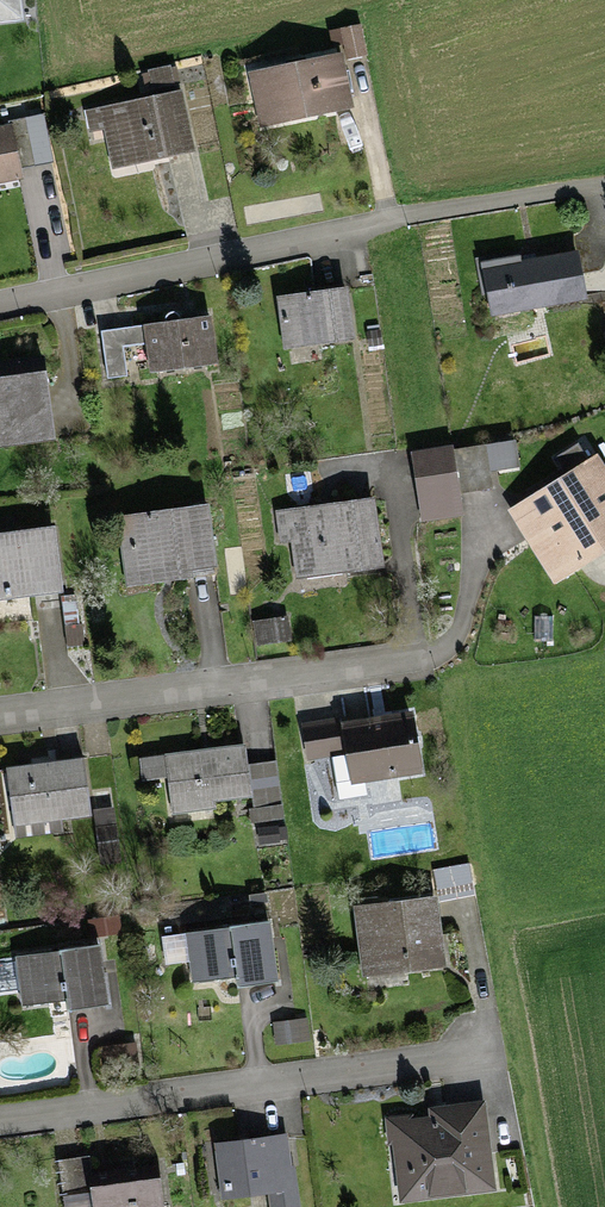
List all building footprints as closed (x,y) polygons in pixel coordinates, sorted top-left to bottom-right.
[(20,14),(19,0),(0,0),(0,17),(20,14)] [(367,54),(361,24),(341,28),(347,58),(367,54)] [(342,53),(248,73),(262,129),(354,109),(342,53)] [(178,94),(85,113),(89,134),(102,131),(109,167),(190,151),(178,94)] [(0,135),(0,188),(19,185),(9,133),(0,135)] [(575,252),(482,267),(492,331),(528,325),(525,306),(582,297),(575,252)] [(345,291),(275,298),(280,347),(350,340),(345,291)] [(209,321),(140,328),(145,374),(213,367),(209,321)] [(0,362),(0,444),(52,436),(41,356),(0,362)] [(453,450),(459,493),(493,490),(491,472),(518,469),(515,442),(453,450)] [(453,450),(453,446),(412,452),(421,522),(462,517),(459,493),(453,450)] [(597,460),(513,511),(553,578),(604,547),(604,474),(597,460)] [(372,503),(269,515),(273,550),(285,549),(289,578),(380,567),(372,503)] [(209,510),(116,520),(122,580),(216,569),(209,510)] [(0,539),(0,599),(58,593),(51,533),(0,539)] [(289,620),(253,625),(256,648),(291,644),(289,620)] [(414,719),(305,730),(308,760),(348,756),(351,786),(420,779),(414,719)] [(241,754),(137,765),(139,782),(169,779),(173,814),(246,806),(241,754)] [(78,765),(6,773),(11,823),(83,816),(78,765)] [(434,902),(352,911),(359,973),(440,964),(434,902)] [(271,930),(185,939),(190,986),(276,977),(271,930)] [(96,952),(16,961),(21,1005),(101,997),(96,952)] [(308,1019),(272,1021),(274,1042),(310,1040),(308,1019)] [(134,1042),(102,1047),(106,1073),(138,1068),(134,1042)] [(432,1117),(389,1122),(398,1202),(492,1192),(483,1103),(431,1108),(432,1117)] [(216,1148),(221,1196),(267,1191),(268,1206),(290,1206),(283,1141),(216,1148)] [(83,1160),(57,1163),(60,1194),(86,1192),(83,1160)] [(86,1192),(88,1206),(161,1206),(159,1184),(86,1192)]
